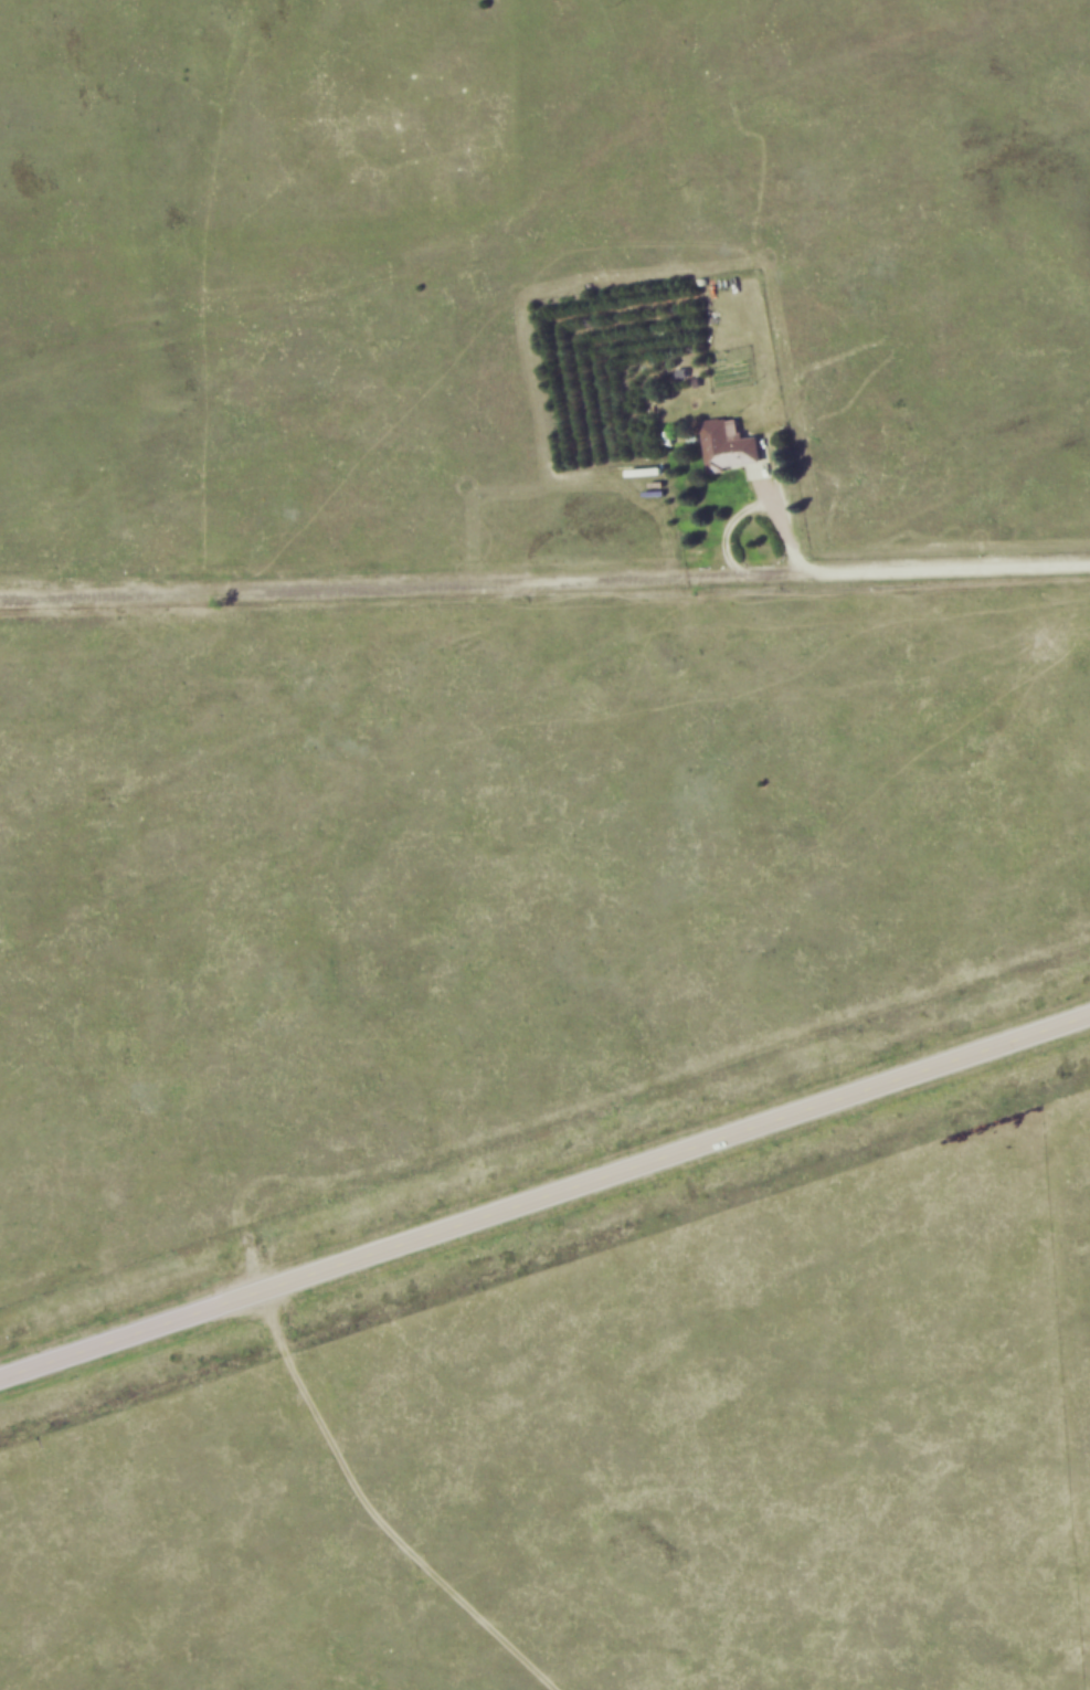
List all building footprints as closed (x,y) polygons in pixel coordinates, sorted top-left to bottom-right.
[(764,464),(762,435),(743,436),(742,416),(706,419),(710,468),(764,464)]
